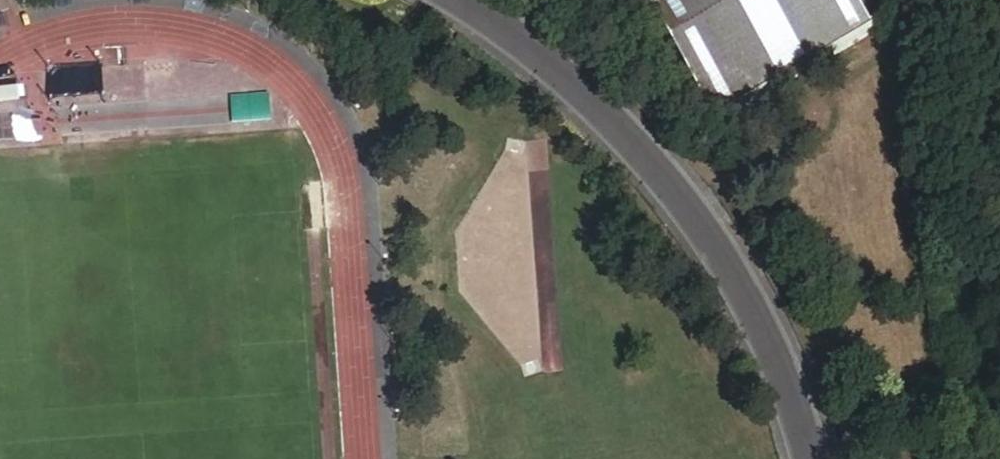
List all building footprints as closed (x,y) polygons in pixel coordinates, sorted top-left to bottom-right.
[(712,120),(868,29),(852,0),(642,0),(712,120)]
